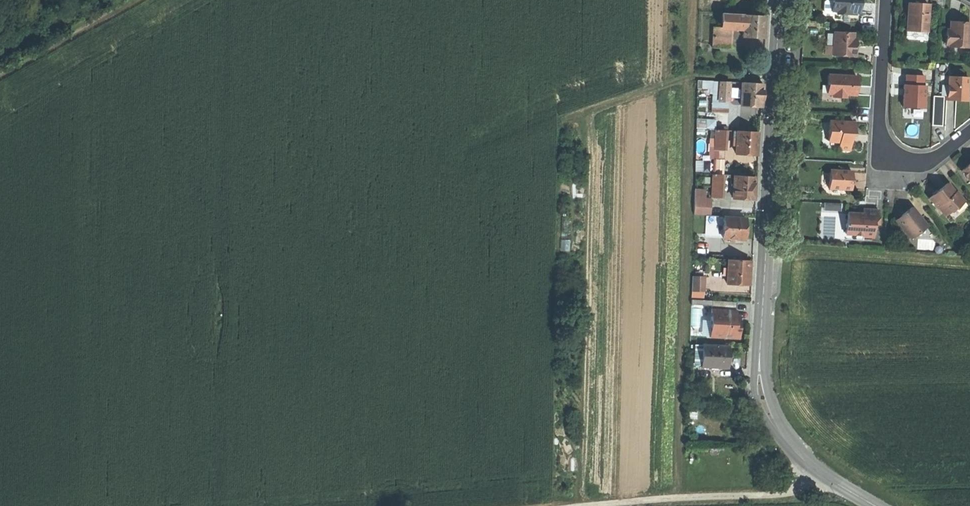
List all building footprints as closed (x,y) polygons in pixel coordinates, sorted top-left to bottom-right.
[(842,12),(840,12),(840,9),(837,9),(837,0),(826,0),(826,13),(842,14),(842,12)] [(837,9),(840,9),(840,12),(842,12),(852,12),(852,9),(858,9),(862,9),(862,1),(862,0),(837,0),(837,9)] [(921,1),(911,0),(910,27),(929,28),(931,1),(921,1)] [(723,23),(745,24),(746,13),(724,12),(723,23)] [(765,14),(746,13),(745,24),(745,35),(764,35),(764,25),(765,14)] [(954,18),(953,26),(950,26),(949,39),(952,40),(952,43),(969,43),(969,19),(961,18),(954,18)] [(731,26),(716,25),(715,46),(730,47),(731,26)] [(929,37),(929,28),(910,27),(909,36),(929,37)] [(828,44),(836,44),(836,30),(828,30),(828,44)] [(855,30),(836,30),(836,44),(836,52),(858,53),(858,42),(855,41),(855,36),(855,30)] [(860,73),(831,73),(831,82),(834,82),(834,91),(837,91),(837,94),(849,95),(849,91),(859,92),(859,83),(860,73)] [(952,73),(951,81),(950,81),(950,93),(960,93),(959,97),(965,97),(969,97),(969,79),(968,79),(968,73),(952,73)] [(904,75),(903,108),(927,109),(927,75),(904,75)] [(722,99),(732,100),(732,80),(723,80),(722,92),(722,99)] [(765,81),(745,80),(745,88),(744,96),(744,103),(764,104),(764,93),(765,81)] [(945,122),(946,96),(946,93),(935,93),(935,122),(945,122)] [(858,120),(832,120),(832,138),(843,139),(843,146),(855,146),(855,132),(858,132),(858,127),(858,120)] [(726,156),(727,128),(718,128),(717,156),(726,156)] [(759,129),(740,129),(739,152),(758,152),(759,141),(759,129)] [(856,168),(834,167),(833,186),(855,187),(856,177),(856,168)] [(716,196),(724,196),(724,172),(716,172),(716,196)] [(756,174),(738,174),(737,196),(756,197),(756,186),(756,174)] [(942,187),(933,194),(941,204),(942,203),(949,211),(958,204),(959,205),(968,197),(960,187),(958,188),(951,180),(942,187)] [(698,188),(697,197),(708,197),(708,188),(698,188)] [(708,197),(697,197),(697,213),(710,214),(713,214),(714,197),(708,197)] [(907,215),(902,219),(915,236),(924,229),(922,226),(929,221),(916,204),(909,210),(906,212),(907,215)] [(875,207),(867,207),(867,211),(852,210),(851,221),(850,221),(849,231),(864,231),(867,235),(877,235),(877,222),(882,222),(883,207),(875,207)] [(709,233),(727,233),(727,217),(727,214),(713,214),(710,214),(709,233)] [(747,217),(727,217),(727,233),(726,236),(733,236),(738,237),(747,237),(747,228),(747,217)] [(753,258),(732,258),(732,282),(753,282),(753,271),(753,258)] [(709,276),(696,276),(696,290),(709,290),(709,276)] [(741,300),(696,298),(696,303),(716,304),(715,336),(744,337),(744,322),(740,322),(740,317),(741,300)] [(703,335),(710,335),(711,319),(703,318),(703,335)] [(733,344),(707,344),(707,360),(707,365),(716,365),(723,365),(733,365),(733,355),(733,344)]
